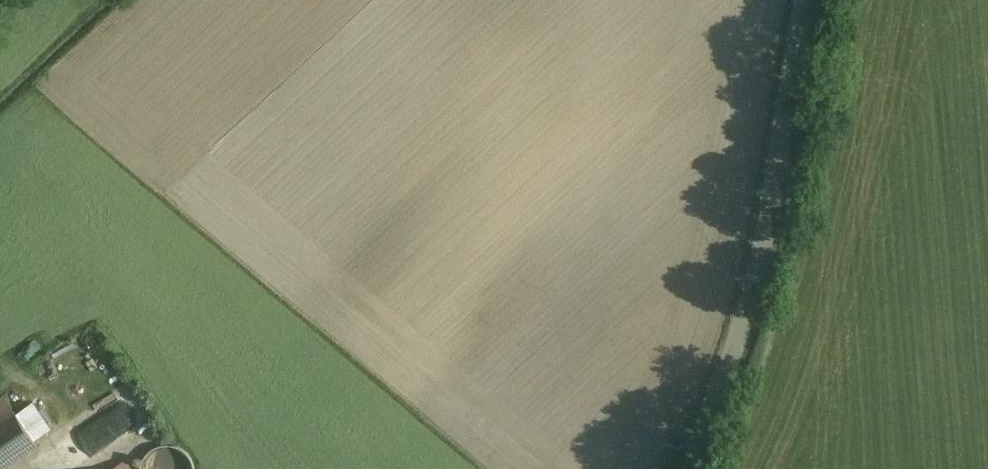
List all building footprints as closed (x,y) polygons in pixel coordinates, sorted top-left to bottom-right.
[(7,398),(0,402),(0,468),(37,445),(7,398)] [(84,420),(99,450),(136,432),(120,401),(84,420)] [(101,468),(125,468),(117,458),(101,468)]
